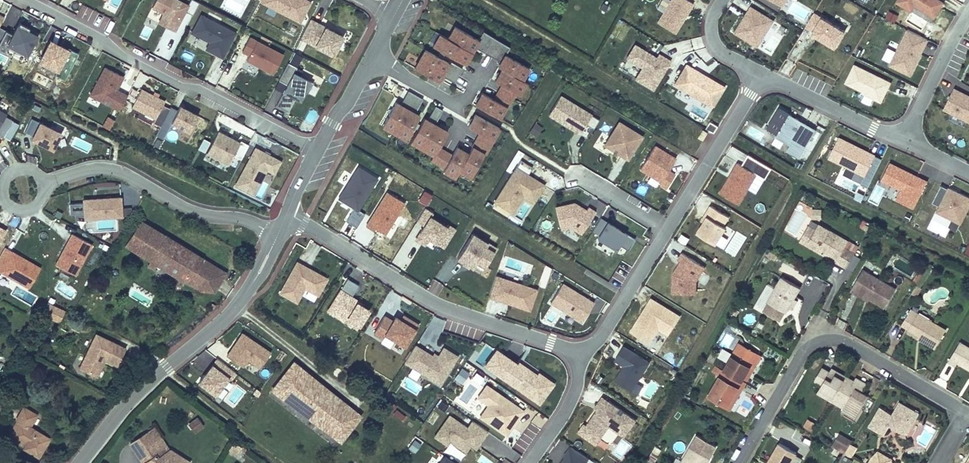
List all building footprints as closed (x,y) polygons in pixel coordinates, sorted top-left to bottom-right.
[(187,7),(175,0),(156,0),(152,9),(163,15),(158,24),(174,33),(187,7)] [(187,11),(193,13),(197,1),(192,0),(190,0),(187,11)] [(309,4),(301,0),(260,0),(259,3),(299,24),(309,4)] [(693,5),(684,0),(671,0),(657,24),(675,35),(693,5)] [(789,0),(769,0),(783,9),(789,0)] [(938,0),(898,0),(896,2),(911,11),(914,5),(934,17),(943,3),(938,0)] [(76,19),(95,27),(101,13),(82,5),(76,19)] [(774,21),(751,8),(736,34),(758,47),(774,21)] [(885,18),(895,22),(898,14),(889,10),(885,18)] [(837,49),(846,33),(815,15),(807,28),(814,33),(813,35),(837,49)] [(221,58),(234,33),(200,16),(191,34),(209,43),(206,50),(221,58)] [(99,30),(109,34),(114,20),(104,17),(99,30)] [(332,57),(341,39),(309,22),(300,40),(332,57)] [(36,37),(27,32),(28,29),(18,24),(12,36),(0,30),(0,53),(3,54),(7,46),(26,56),(36,37)] [(780,24),(762,50),(770,56),(788,29),(780,24)] [(466,65),(477,46),(482,48),(481,50),(502,62),(500,67),(503,69),(497,81),(504,85),(495,100),(484,94),(477,106),(501,119),(508,107),(509,108),(518,93),(521,95),(528,83),(524,81),(531,69),(507,55),(512,48),(485,32),(480,40),(457,27),(450,39),(442,34),(435,46),(466,65)] [(910,75),(928,39),(908,29),(890,65),(910,75)] [(273,75),(283,56),(249,38),(241,52),(248,56),(246,61),(273,75)] [(63,82),(77,55),(68,50),(65,55),(48,46),(38,65),(55,74),(54,77),(63,82)] [(653,92),(670,63),(659,56),(656,61),(652,59),(653,57),(635,47),(627,60),(642,69),(635,81),(653,92)] [(882,59),(889,62),(895,50),(887,47),(882,59)] [(464,69),(451,62),(450,64),(427,51),(416,69),(440,83),(443,77),(456,84),(464,69)] [(307,94),(313,83),(294,73),(296,68),(288,64),(278,81),(287,86),(276,106),(288,112),(295,99),(300,102),(305,92),(307,94)] [(725,88),(707,77),(706,79),(701,77),(703,75),(687,65),(675,86),(713,108),(725,88)] [(882,103),(891,83),(855,65),(846,84),(863,92),(863,93),(882,103)] [(127,97),(116,91),(123,78),(104,68),(89,97),(119,113),(127,97)] [(954,88),(944,109),(968,121),(968,95),(954,88)] [(155,121),(164,102),(141,90),(131,109),(155,121)] [(408,140),(421,117),(417,114),(425,100),(410,92),(402,106),(398,103),(384,127),(408,140)] [(593,116),(563,97),(551,116),(582,135),(593,116)] [(0,101),(0,111),(5,114),(10,106),(0,101)] [(801,157),(818,128),(781,106),(769,127),(779,132),(777,135),(792,144),(789,150),(801,157)] [(189,133),(197,117),(179,107),(177,112),(170,108),(164,120),(189,133)] [(441,149),(450,132),(437,125),(444,111),(437,107),(429,121),(426,119),(412,143),(435,156),(433,161),(447,169),(445,172),(457,178),(461,172),(473,178),(486,155),(487,155),(495,141),(494,140),(501,128),(477,115),(470,127),(482,134),(470,154),(459,148),(454,156),(441,149)] [(311,109),(305,120),(314,125),(320,113),(311,109)] [(0,111),(0,135),(2,136),(11,120),(4,116),(5,114),(0,111)] [(60,132),(31,118),(24,131),(33,136),(31,139),(52,149),(60,132)] [(537,138),(543,126),(534,122),(528,134),(537,138)] [(630,161),(645,138),(621,123),(607,147),(630,161)] [(240,160),(248,146),(240,142),(239,144),(218,133),(207,156),(229,166),(233,157),(240,160)] [(706,143),(710,136),(706,133),(701,141),(706,143)] [(877,153),(840,135),(829,157),(866,175),(862,183),(870,186),(884,158),(876,154),(877,153)] [(671,173),(679,161),(656,147),(642,170),(664,184),(663,186),(669,190),(677,177),(671,173)] [(274,175),(280,163),(255,149),(236,187),(254,196),(267,171),(274,175)] [(748,154),(742,165),(758,174),(766,179),(772,168),(748,154)] [(916,207),(929,179),(892,161),(883,179),(903,189),(898,199),(916,207)] [(538,200),(546,187),(529,176),(534,169),(522,162),(496,203),(513,214),(524,197),(531,195),(538,200)] [(739,205),(758,174),(742,165),(737,162),(719,193),(739,205)] [(357,210),(377,178),(358,166),(338,198),(357,210)] [(845,185),(846,179),(858,181),(860,173),(841,168),(838,183),(845,185)] [(968,211),(968,195),(950,186),(949,188),(943,184),(934,202),(941,205),(938,211),(963,223),(968,211)] [(386,235),(406,204),(389,193),(367,227),(375,232),(376,229),(386,235)] [(538,200),(531,195),(524,197),(535,204),(538,200)] [(121,215),(120,196),(83,199),(83,202),(69,203),(70,214),(84,213),(98,212),(98,217),(121,215)] [(584,235),(597,213),(590,209),(588,212),(576,204),(558,209),(563,231),(572,228),(584,235)] [(448,228),(432,218),(434,213),(426,208),(418,222),(426,227),(417,240),(426,246),(430,239),(445,248),(456,230),(449,225),(448,228)] [(717,246),(728,229),(725,227),(730,218),(713,208),(707,217),(709,218),(699,235),(717,246)] [(821,218),(821,209),(814,208),(813,218),(821,218)] [(637,241),(602,219),(594,233),(601,237),(599,240),(618,251),(621,246),(630,252),(637,241)] [(823,252),(824,250),(810,242),(821,223),(814,219),(801,240),(823,252)] [(810,242),(824,250),(839,258),(837,261),(848,267),(849,266),(855,270),(863,257),(856,253),(861,245),(821,222),(821,223),(810,242)] [(125,249),(138,256),(145,243),(151,232),(139,224),(125,249)] [(151,232),(145,243),(157,250),(164,239),(151,232)] [(75,274),(91,243),(72,233),(55,264),(75,274)] [(495,253),(487,248),(489,244),(473,235),(458,259),(474,269),(478,262),(486,268),(495,253)] [(164,239),(157,250),(145,243),(138,256),(151,263),(148,268),(155,272),(158,267),(190,285),(192,280),(205,287),(216,268),(164,239)] [(428,243),(424,249),(433,254),(437,248),(428,243)] [(4,247),(0,255),(0,271),(29,287),(40,268),(4,247)] [(698,280),(707,266),(683,251),(679,258),(682,260),(674,273),(674,292),(698,292),(698,280)] [(319,295),(328,279),(310,270),(309,272),(305,269),(306,267),(298,263),(282,294),(298,302),(306,288),(319,295)] [(545,266),(539,285),(546,286),(551,268),(545,266)] [(865,267),(852,290),(859,294),(860,292),(871,299),(885,307),(898,286),(865,267)] [(226,274),(216,268),(205,287),(202,292),(215,294),(226,274)] [(531,312),(538,290),(497,277),(490,298),(507,304),(508,301),(511,302),(510,305),(531,312)] [(780,323),(788,309),(794,300),(800,289),(782,278),(774,290),(766,286),(759,298),(767,303),(762,312),(780,323)] [(358,330),(370,310),(358,302),(359,300),(352,296),(359,285),(348,279),(342,289),(340,288),(326,311),(358,330)] [(190,285),(202,292),(205,287),(192,280),(190,285)] [(584,323),(595,304),(564,285),(552,304),(584,323)] [(860,292),(859,294),(870,300),(871,299),(860,292)] [(670,334),(682,314),(653,296),(632,331),(652,343),(660,329),(670,334)] [(797,301),(794,300),(788,309),(792,311),(797,301)] [(51,316),(56,305),(48,301),(42,312),(51,316)] [(58,320),(63,308),(56,305),(51,316),(58,320)] [(558,316),(569,322),(572,317),(562,311),(558,316)] [(923,339),(921,342),(934,349),(944,331),(910,311),(901,327),(918,336),(923,339)] [(392,319),(385,315),(373,333),(383,339),(385,335),(405,347),(417,329),(395,315),(392,319)] [(271,351),(241,331),(225,355),(243,367),(247,360),(260,369),(271,351)] [(116,365),(123,348),(94,336),(79,371),(96,378),(102,363),(100,362),(101,359),(103,360),(116,365)] [(959,343),(948,362),(956,366),(957,364),(968,371),(968,349),(959,343)] [(634,389),(652,361),(625,344),(616,359),(625,364),(617,378),(634,389)] [(740,344),(708,399),(726,409),(758,355),(740,344)] [(441,386),(459,357),(444,348),(438,359),(416,346),(405,363),(441,386)] [(727,362),(731,353),(723,349),(718,357),(727,362)] [(492,371),(503,355),(497,351),(486,367),(492,371)] [(554,385),(539,374),(537,376),(522,366),(521,368),(517,365),(503,355),(492,371),(540,405),(554,385)] [(730,411),(761,357),(758,355),(726,409),(730,411)] [(216,358),(197,383),(215,397),(229,379),(231,381),(236,374),(216,358)] [(269,392),(341,444),(362,416),(293,360),(269,392)] [(831,399),(843,406),(848,397),(855,385),(852,383),(854,379),(838,370),(836,373),(830,370),(822,365),(816,377),(823,381),(820,386),(834,394),(831,399)] [(461,383),(468,373),(463,369),(456,379),(461,383)] [(855,376),(854,379),(852,383),(855,385),(848,397),(856,401),(867,382),(855,376)] [(524,412),(487,386),(478,399),(489,406),(481,418),(507,437),(513,428),(508,424),(513,416),(519,420),(524,412)] [(820,386),(817,391),(831,399),(834,394),(820,386)] [(638,419),(604,395),(598,403),(601,405),(598,408),(588,424),(586,422),(579,431),(598,444),(611,425),(626,436),(638,419)] [(645,395),(642,404),(652,407),(655,398),(645,395)] [(908,430),(917,414),(897,403),(891,414),(880,408),(869,427),(884,436),(888,428),(894,426),(894,430),(901,433),(908,430)] [(25,405),(19,416),(23,419),(15,433),(27,440),(23,446),(39,455),(50,436),(32,425),(38,413),(25,405)] [(396,407),(392,413),(402,421),(406,415),(396,407)] [(480,446),(489,433),(473,422),(468,429),(450,417),(436,438),(448,446),(451,442),(460,449),(465,442),(471,446),(474,448),(477,444),(480,446)] [(203,429),(197,419),(187,426),(194,435),(203,429)] [(807,419),(804,426),(813,431),(817,424),(807,419)] [(154,430),(130,444),(136,453),(153,444),(160,440),(154,430)] [(719,445),(698,433),(681,462),(709,462),(719,445)] [(833,446),(844,452),(850,442),(838,435),(833,446)] [(160,456),(167,452),(160,440),(153,444),(160,456)] [(569,447),(560,440),(547,458),(554,462),(557,462),(569,447)] [(466,453),(471,446),(465,442),(460,449),(466,453)] [(850,442),(844,452),(848,455),(853,444),(850,442)] [(167,452),(160,456),(153,444),(136,453),(142,462),(186,462),(167,452)] [(243,450),(233,444),(228,452),(238,458),(243,450)] [(778,445),(768,462),(791,462),(795,455),(778,445)] [(589,460),(572,448),(565,458),(567,459),(564,462),(587,462),(589,460)] [(872,456),(884,462),(887,462),(888,458),(877,451),(872,456)]
